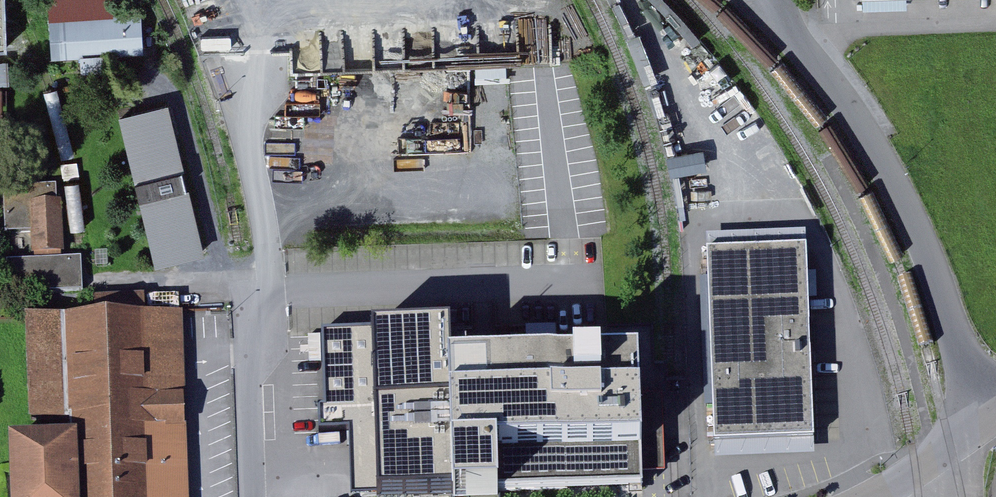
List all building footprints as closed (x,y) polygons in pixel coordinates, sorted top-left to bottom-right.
[(146,9),(64,16),(68,61),(150,54),(146,9)] [(0,58),(0,82),(11,81),(10,57),(0,58)] [(174,108),(124,121),(159,266),(209,253),(174,108)] [(669,157),(674,177),(709,168),(704,149),(669,157)] [(62,201),(62,183),(9,185),(10,232),(38,231),(39,253),(69,252),(67,201),(62,201)] [(723,444),(822,440),(815,247),(716,251),(723,444)] [(88,258),(13,260),(14,293),(89,291),(88,258)] [(35,325),(39,442),(13,442),(15,496),(191,496),(186,321),(35,325)] [(330,408),(324,409),(324,432),(354,431),(355,475),(384,475),(385,495),(459,493),(459,496),(507,496),(507,491),(652,487),(649,368),(459,373),(457,328),(328,332),(330,408)]
